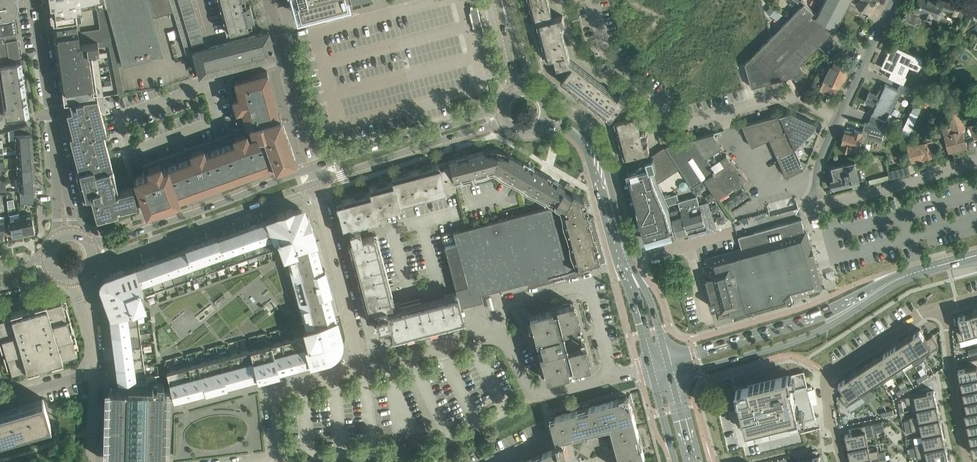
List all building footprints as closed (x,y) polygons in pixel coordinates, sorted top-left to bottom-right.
[(17,0),(0,0),(0,16),(4,15),(4,16),(12,14),(12,13),(19,11),(17,0)] [(76,19),(75,10),(109,5),(107,0),(50,0),(53,23),(76,19)] [(109,5),(123,65),(162,54),(152,16),(173,11),(172,7),(170,3),(170,0),(107,0),(109,5)] [(180,8),(192,4),(191,0),(185,0),(178,2),(180,8)] [(233,30),(252,25),(251,24),(250,20),(254,19),(249,3),(246,4),(245,0),(225,0),(233,30)] [(289,1),(290,3),(290,5),(291,6),(292,7),(293,9),(294,10),(295,11),(296,14),(300,13),(301,14),(302,14),(304,15),(305,15),(307,15),(309,14),(310,14),(312,14),(313,13),(315,12),(316,11),(317,10),(318,10),(319,9),(325,7),(324,8),(323,10),(324,10),(325,9),(326,7),(346,1),(346,0),(289,0),(289,1)] [(475,28),(483,26),(477,0),(469,0),(475,28)] [(642,122),(638,106),(621,93),(617,98),(568,60),(559,24),(565,23),(563,15),(551,18),(546,0),(529,0),(530,6),(533,5),(534,9),(531,10),(533,18),(536,17),(538,22),(541,22),(542,26),(539,27),(543,41),(546,40),(547,45),(544,45),(546,53),(549,52),(550,58),(555,56),(558,66),(551,68),(552,72),(562,80),(561,80),(577,93),(579,90),(583,93),(581,95),(587,100),(589,98),(593,100),(591,103),(597,108),(599,105),(602,108),(600,110),(607,115),(609,113),(612,116),(610,118),(611,119),(613,116),(616,118),(616,121),(615,121),(615,122),(618,121),(619,126),(616,127),(620,141),(623,140),(624,144),(621,145),(623,153),(626,152),(627,157),(624,158),(650,151),(648,144),(642,145),(636,124),(642,122)] [(713,15),(719,11),(713,0),(705,0),(694,6),(699,15),(710,9),(713,15)] [(819,14),(808,4),(805,2),(790,18),(818,46),(835,29),(850,0),(826,0),(819,14)] [(808,4),(819,14),(826,0),(810,0),(808,4)] [(858,2),(856,4),(870,14),(880,1),(879,0),(856,0),(858,2)] [(906,15),(905,14),(903,19),(913,22),(915,23),(916,22),(920,23),(923,15),(931,19),(934,17),(938,19),(941,12),(946,14),(946,15),(955,18),(957,13),(961,3),(953,0),(951,4),(940,0),(939,0),(938,0),(937,0),(936,2),(931,0),(918,0),(914,10),(909,8),(906,15)] [(182,14),(188,13),(194,11),(192,4),(180,8),(182,14)] [(772,6),(767,11),(778,20),(783,15),(772,6)] [(17,36),(16,32),(13,14),(12,14),(4,16),(0,16),(0,35),(5,34),(5,38),(17,36)] [(183,18),(185,24),(197,20),(195,14),(189,16),(183,18)] [(798,66),(818,46),(790,18),(745,63),(749,77),(752,87),(792,76),(798,78),(804,73),(798,66)] [(64,101),(97,96),(103,96),(103,90),(102,85),(98,57),(98,53),(97,47),(96,42),(87,43),(79,44),(77,31),(76,19),(53,23),(56,47),(64,101)] [(187,30),(193,28),(199,26),(197,20),(185,24),(187,30)] [(188,33),(190,40),(202,36),(200,30),(194,31),(188,33)] [(199,76),(257,61),(275,57),(268,30),(267,31),(268,32),(193,51),(199,76)] [(2,62),(2,57),(20,55),(17,36),(5,38),(5,34),(0,35),(0,62),(2,62)] [(202,36),(190,40),(192,46),(204,42),(202,36)] [(891,71),(891,72),(888,77),(894,80),(902,84),(905,85),(908,77),(898,72),(903,62),(908,65),(908,66),(919,71),(925,58),(915,54),(914,55),(891,45),(887,52),(890,54),(888,58),(886,57),(882,67),(891,71)] [(0,62),(0,84),(5,116),(29,112),(27,99),(26,99),(25,90),(23,79),(23,77),(22,70),(20,59),(2,62),(0,62)] [(836,61),(833,66),(830,65),(823,79),(826,81),(823,87),(821,86),(820,89),(824,91),(825,89),(835,93),(839,86),(848,67),(836,61)] [(239,96),(229,98),(238,130),(142,164),(145,173),(134,178),(142,202),(141,202),(141,203),(142,202),(146,212),(179,200),(178,197),(274,163),(275,165),(295,158),(283,124),(282,124),(282,125),(280,125),(277,116),(279,115),(280,115),(279,114),(278,114),(267,70),(234,79),(239,96)] [(881,96),(870,91),(865,101),(876,106),(873,113),(872,113),(871,113),(872,114),(868,123),(882,127),(891,109),(893,110),(902,91),(886,84),(881,96)] [(934,93),(923,90),(921,97),(933,100),(934,93)] [(106,132),(97,96),(64,101),(72,134),(69,135),(78,170),(75,170),(85,207),(93,204),(96,218),(118,212),(117,209),(137,204),(133,186),(118,190),(103,133),(106,132)] [(950,126),(943,128),(944,133),(946,142),(949,152),(967,147),(966,145),(968,145),(967,141),(965,141),(964,137),(963,130),(965,129),(960,110),(948,114),(950,126)] [(791,111),(780,114),(795,147),(805,168),(819,132),(815,128),(817,123),(791,111)] [(909,133),(918,115),(911,111),(902,130),(909,133)] [(748,137),(752,146),(769,139),(786,176),(805,168),(795,147),(780,114),(742,125),(748,137)] [(853,132),(846,129),(841,148),(850,150),(851,151),(852,146),(865,149),(868,138),(881,141),(885,128),(882,127),(868,123),(865,122),(862,131),(854,129),(853,132)] [(28,125),(18,128),(14,129),(15,145),(32,144),(31,127),(28,128),(28,125)] [(669,127),(657,130),(661,143),(665,141),(666,144),(673,143),(669,127)] [(714,133),(714,132),(667,145),(666,146),(681,168),(693,187),(706,179),(715,192),(718,197),(748,177),(743,171),(731,160),(727,153),(724,155),(721,149),(723,148),(714,133)] [(936,155),(934,145),(932,139),(907,146),(912,162),(936,155)] [(33,155),(32,144),(15,145),(16,156),(33,155)] [(681,168),(666,146),(666,145),(637,165),(627,171),(638,211),(639,210),(645,232),(646,236),(647,239),(648,239),(648,240),(659,237),(660,241),(662,240),(672,238),(677,236),(674,226),(673,226),(669,208),(657,182),(661,181),(681,168)] [(457,294),(458,299),(605,261),(593,216),(588,217),(582,197),(532,168),(531,170),(521,164),(523,162),(508,154),(508,153),(507,153),(506,153),(506,152),(505,152),(504,152),(503,151),(502,151),(501,151),(500,150),(499,150),(498,150),(497,150),(496,150),(495,150),(495,149),(494,149),(493,149),(492,149),(491,149),(490,149),(489,149),(488,149),(488,150),(487,150),(486,150),(485,150),(484,150),(483,150),(448,160),(448,161),(454,184),(493,174),(544,204),(545,207),(441,234),(457,294)] [(34,166),(33,155),(16,156),(17,167),(34,166)] [(464,320),(458,299),(457,294),(444,298),(445,299),(423,304),(422,305),(422,303),(387,313),(386,308),(392,306),(373,235),(362,238),(359,230),(361,227),(362,227),(366,221),(367,221),(370,224),(375,219),(378,218),(377,213),(400,207),(399,202),(455,187),(454,184),(448,161),(432,165),(432,164),(420,167),(421,168),(409,171),(409,170),(397,173),(398,174),(391,176),(392,181),(387,182),(386,181),(375,184),(375,185),(369,187),(370,192),(365,193),(364,192),(353,195),(353,196),(341,199),(341,198),(335,200),(342,227),(347,226),(351,241),(354,246),(349,249),(348,249),(351,260),(352,260),(355,272),(354,272),(357,283),(358,283),(361,295),(360,295),(363,307),(364,306),(366,313),(373,311),(377,327),(389,324),(393,339),(400,337),(400,338),(411,335),(411,334),(423,331),(423,332),(430,331),(429,329),(451,324),(451,325),(458,323),(457,322),(464,320)] [(833,179),(831,179),(833,187),(860,180),(855,162),(848,164),(847,163),(831,167),(833,179)] [(900,176),(910,173),(908,165),(888,171),(890,179),(892,178),(900,176)] [(34,177),(34,166),(17,167),(18,178),(34,177)] [(20,190),(31,189),(33,189),(35,189),(34,177),(18,178),(19,190),(20,190)] [(679,201),(677,194),(665,197),(669,205),(680,202),(679,201)] [(32,203),(32,195),(20,196),(20,203),(32,203)] [(680,202),(682,209),(689,233),(706,228),(705,223),(706,222),(702,210),(701,210),(697,196),(679,201),(680,202)] [(185,247),(186,249),(156,260),(156,259),(145,263),(145,264),(136,267),(135,265),(134,265),(134,266),(125,269),(125,268),(108,274),(106,275),(105,275),(104,276),(103,277),(102,278),(101,279),(101,280),(100,280),(100,281),(100,282),(100,283),(100,284),(100,285),(100,286),(101,289),(107,305),(108,305),(111,314),(110,315),(119,380),(119,388),(107,388),(106,461),(127,461),(127,456),(143,457),(143,461),(161,461),(164,461),(166,396),(172,394),(173,398),(205,390),(205,391),(227,385),(226,384),(257,376),(257,377),(279,371),(278,370),(310,362),(309,360),(319,358),(320,360),(319,360),(319,361),(320,360),(322,360),(324,359),(327,359),(329,358),(330,357),(331,357),(332,356),(333,355),(334,354),(336,353),(336,352),(337,352),(338,350),(339,349),(339,348),(340,347),(340,346),(340,345),(341,344),(341,343),(341,342),(341,341),(341,340),(341,338),(341,336),(341,334),(340,332),(339,329),(339,327),(338,327),(338,328),(336,328),(334,318),(335,318),(328,293),(331,292),(329,287),(326,287),(325,284),(328,283),(327,277),(323,278),(322,274),(326,273),(324,267),(322,268),(315,242),(316,242),(313,231),(307,215),(306,212),(305,211),(305,210),(304,210),(304,209),(303,209),(302,208),(301,208),(301,207),(300,207),(299,207),(298,207),(297,207),(293,209),(293,208),(276,214),(277,214),(266,218),(267,220),(258,223),(247,227),(217,238),(216,236),(185,247)] [(689,233),(682,209),(671,212),(673,219),(673,221),(678,236),(689,233)] [(19,212),(9,215),(10,218),(9,219),(11,229),(12,234),(12,235),(24,233),(20,216),(19,212)] [(32,214),(22,216),(20,216),(24,233),(35,231),(32,214)] [(2,237),(2,235),(12,234),(11,229),(3,230),(5,220),(4,220),(5,216),(0,215),(0,237),(2,237)] [(742,248),(805,231),(802,219),(739,236),(742,248)] [(708,277),(706,278),(712,300),(712,301),(711,301),(710,302),(710,303),(710,304),(710,305),(711,306),(712,306),(712,307),(713,307),(714,307),(719,306),(721,307),(720,308),(720,309),(721,307),(729,311),(731,311),(732,314),(787,299),(787,300),(788,301),(789,301),(790,301),(791,301),(792,301),(793,300),(793,299),(793,298),(792,295),(797,293),(797,294),(808,291),(819,288),(821,288),(813,258),(815,257),(812,247),(811,248),(806,231),(805,231),(742,248),(707,258),(709,265),(705,266),(708,277)] [(61,300),(46,304),(46,301),(10,312),(11,315),(0,318),(0,343),(7,367),(10,366),(12,372),(27,367),(27,370),(45,365),(63,360),(62,357),(77,353),(75,347),(78,346),(75,334),(69,313),(66,305),(63,306),(61,300)] [(590,367),(588,362),(572,302),(528,314),(545,379),(590,367)] [(971,312),(971,311),(958,315),(962,327),(956,329),(959,340),(976,335),(971,312)] [(920,328),(910,335),(923,356),(939,346),(932,335),(927,338),(920,328)] [(910,336),(900,342),(910,358),(920,352),(923,356),(910,335),(909,335),(910,336)] [(900,342),(890,349),(900,365),(902,364),(910,358),(900,342)] [(890,349),(880,355),(890,371),(900,365),(890,349)] [(880,355),(870,362),(882,380),(881,378),(890,371),(880,355)] [(961,379),(976,376),(976,357),(969,359),(971,365),(958,368),(961,379)] [(870,362),(860,368),(873,389),(873,388),(872,386),(882,380),(870,362)] [(850,374),(849,374),(863,395),(873,389),(860,368),(850,375),(850,374)] [(804,370),(736,387),(748,435),(816,418),(813,408),(806,378),(804,370)] [(849,374),(839,381),(845,391),(840,395),(847,405),(863,395),(849,374)] [(961,379),(963,389),(976,387),(976,376),(961,379)] [(963,389),(965,400),(976,398),(976,387),(963,389)] [(917,408),(937,404),(934,390),(905,396),(907,404),(916,402),(917,408)] [(49,419),(43,397),(0,410),(0,437),(50,422),(49,419)] [(522,461),(559,461),(557,458),(568,453),(565,441),(563,436),(613,422),(624,461),(635,461),(634,460),(645,457),(642,446),(640,447),(637,436),(640,436),(631,405),(630,405),(621,400),(620,398),(589,406),(590,409),(579,412),(578,409),(555,415),(556,418),(551,419),(556,438),(558,443),(558,446),(543,453),(544,455),(534,460),(533,457),(522,461)] [(976,409),(976,398),(965,400),(967,410),(967,411),(976,409)] [(918,415),(909,417),(910,420),(911,424),(940,418),(937,404),(917,408),(918,415)] [(967,411),(967,410),(965,411),(967,422),(976,420),(976,409),(967,411)] [(940,418),(911,424),(912,431),(921,429),(922,435),(943,431),(940,418)] [(967,422),(969,432),(976,431),(976,420),(967,422)] [(863,431),(845,434),(848,448),(868,444),(867,438),(876,436),(873,423),(861,425),(863,431)] [(924,442),(915,444),(915,447),(916,451),(945,445),(943,431),(922,435),(924,442)] [(868,444),(848,448),(851,461),(880,456),(879,452),(878,449),(870,451),(868,444)] [(916,451),(917,455),(918,458),(927,456),(928,461),(930,461),(948,458),(946,451),(945,445),(916,451)] [(795,454),(797,461),(801,460),(802,461),(822,461),(820,454),(809,457),(807,451),(795,454)]
